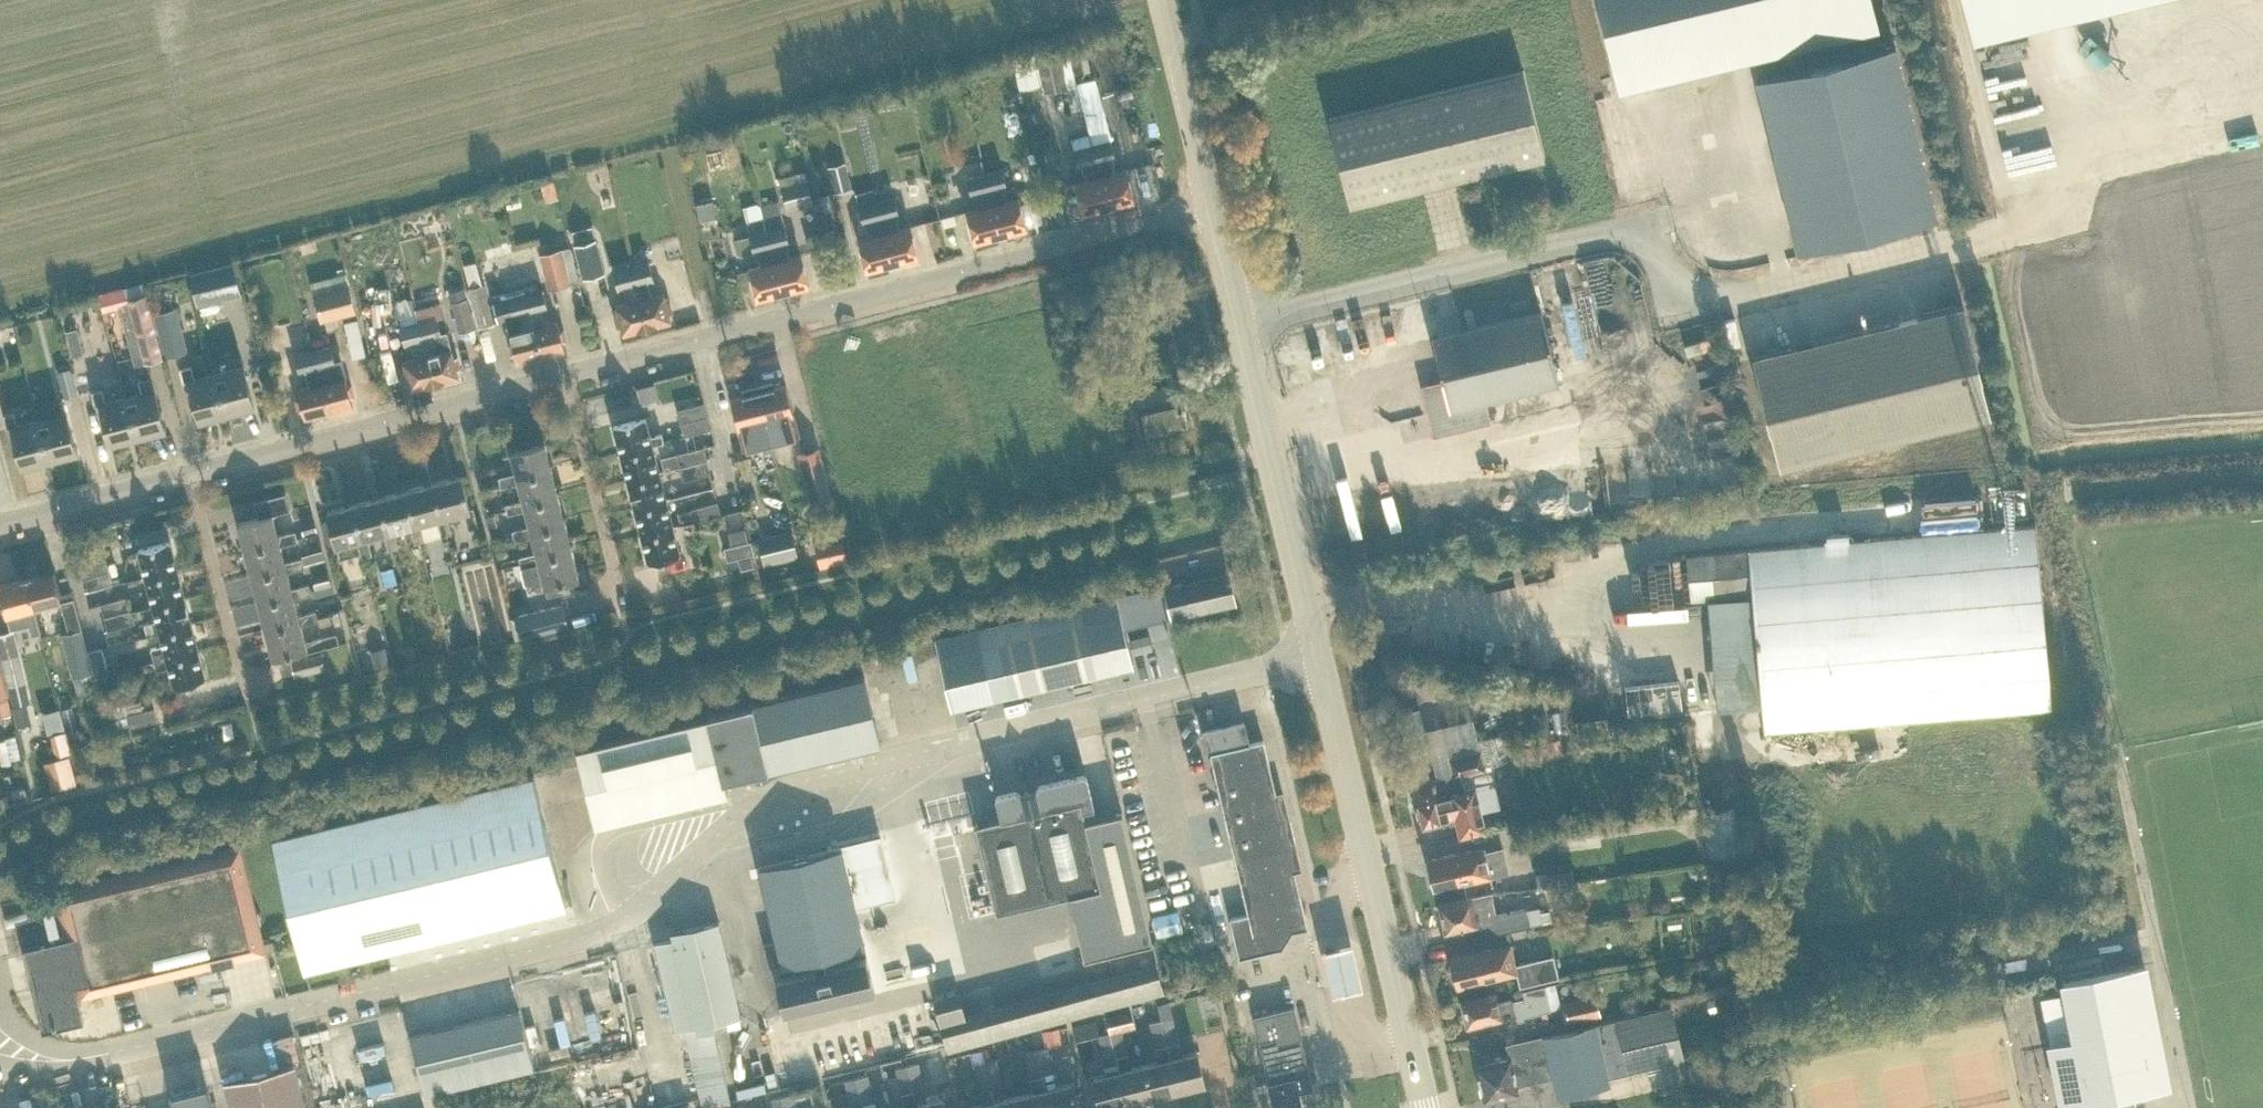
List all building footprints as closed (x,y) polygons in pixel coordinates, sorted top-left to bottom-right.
[(1878,26),(1872,0),(1598,0),(1619,89),(1878,26)] [(1973,42),(2149,0),(1963,0),(1973,42)] [(1756,78),(1798,250),(1936,217),(1894,45),(1756,78)] [(1067,87),(1059,52),(1036,56),(1043,92),(1067,87)] [(1020,89),(1042,84),(1037,59),(1036,56),(1036,54),(1013,58),(1020,89)] [(1349,205),(1544,157),(1523,70),(1328,117),(1349,205)] [(2000,86),(2008,118),(2056,105),(2047,73),(2000,86)] [(1076,83),(1092,146),(1108,206),(1134,200),(1126,169),(1114,172),(1112,164),(1114,163),(1113,159),(1115,158),(1094,78),(1076,83)] [(1082,213),(1108,206),(1092,146),(1075,150),(1079,167),(1081,167),(1082,172),(1084,171),(1086,179),(1074,182),(1082,213)] [(1003,169),(1002,169),(998,153),(980,158),(984,174),(1000,235),(1026,228),(1017,197),(1006,200),(1004,192),(1006,192),(1005,187),(1008,186),(1003,169)] [(1000,235),(984,174),(980,158),(961,163),(965,178),(966,178),(971,196),(972,195),(973,200),(976,199),(978,207),(966,211),(974,242),(1000,235)] [(851,187),(845,160),(826,164),(833,191),(851,187)] [(813,204),(806,177),(779,184),(786,211),(813,204)] [(541,182),(546,200),(558,197),(553,179),(541,182)] [(892,263),(876,202),(872,187),(855,192),(858,207),(863,224),(865,223),(866,228),(868,227),(870,236),(858,239),(866,270),(892,263)] [(876,202),(892,263),(917,256),(909,226),(898,229),(896,220),(898,220),(896,215),(899,215),(894,197),(876,202)] [(696,203),(699,221),(716,217),(713,200),(696,203)] [(766,231),(767,231),(760,202),(742,207),(749,235),(754,253),(755,257),(758,256),(760,264),(748,267),(756,299),(782,292),(766,231)] [(942,219),(944,227),(957,223),(955,215),(942,219)] [(782,292),(808,285),(800,254),(788,257),(786,249),(788,248),(787,244),(789,243),(784,226),(767,231),(766,231),(782,292)] [(575,243),(583,276),(605,271),(597,237),(575,243)] [(570,283),(561,248),(544,252),(553,287),(570,283)] [(481,283),(475,260),(463,263),(469,285),(467,286),(477,326),(494,322),(484,282),(481,283)] [(196,305),(241,294),(233,261),(188,273),(196,305)] [(646,327),(670,321),(668,312),(672,311),(669,299),(665,300),(663,292),(650,295),(647,281),(653,279),(648,261),(630,266),(646,327)] [(646,327),(630,266),(612,271),(617,289),(623,287),(627,301),(615,304),(617,313),(613,314),(616,326),(620,325),(622,334),(646,327)] [(321,320),(356,311),(345,272),(310,281),(321,320)] [(144,293),(142,286),(126,290),(128,296),(127,297),(143,362),(163,357),(146,292),(144,293)] [(458,332),(475,328),(465,287),(448,292),(458,332)] [(541,355),(565,349),(562,340),(566,339),(563,327),(559,328),(557,320),(544,323),(541,309),(547,307),(542,289),(524,294),(541,355)] [(517,361),(541,355),(524,294),(493,302),(498,320),(505,318),(511,341),(507,342),(510,354),(514,353),(517,361)] [(440,331),(436,317),(442,316),(438,301),(414,307),(418,322),(434,383),(458,377),(456,368),(460,367),(457,356),(453,357),(446,330),(440,331)] [(1989,415),(1963,305),(1752,356),(1779,466),(1989,415)] [(188,351),(176,307),(153,313),(164,358),(188,351)] [(434,383),(418,322),(414,307),(397,312),(400,327),(405,345),(411,343),(415,357),(403,361),(405,369),(401,370),(404,382),(408,381),(410,390),(434,383)] [(1484,400),(1558,382),(1541,311),(1432,337),(1442,381),(1427,385),(1424,389),(1434,429),(1439,432),(1485,421),(1487,416),(1484,400)] [(361,312),(348,315),(357,351),(370,349),(361,312)] [(83,354),(76,328),(65,331),(71,357),(83,354)] [(328,411),(352,405),(350,396),(354,395),(351,384),(347,385),(344,375),(347,374),(342,357),(334,360),(330,345),(312,350),(328,411)] [(304,418),(328,411),(312,350),(294,355),(299,373),(305,371),(309,385),(297,389),(299,397),(295,398),(298,410),(302,409),(304,418)] [(226,415),(215,373),(194,378),(191,365),(179,368),(183,381),(187,380),(198,423),(226,415)] [(226,415),(254,408),(243,365),(215,373),(226,415)] [(1075,372),(1064,375),(1067,388),(1078,385),(1075,372)] [(154,389),(153,389),(150,375),(138,378),(141,392),(126,396),(137,439),(165,431),(154,389)] [(756,386),(771,442),(798,435),(785,384),(773,387),(772,381),(756,386)] [(1142,434),(1185,423),(1179,399),(1177,399),(1173,384),(1132,393),(1136,409),(1135,409),(1142,434)] [(1078,385),(1067,388),(1070,401),(1082,398),(1078,385)] [(744,449),(771,442),(756,386),(741,389),(742,395),(730,398),(744,449)] [(137,439),(126,396),(105,401),(102,388),(91,391),(94,405),(99,404),(110,446),(137,439)] [(711,428),(704,401),(676,408),(683,435),(711,428)] [(49,462),(38,419),(17,424),(14,411),(3,414),(6,428),(10,427),(21,469),(49,462)] [(49,462),(77,454),(66,412),(38,419),(49,462)] [(644,417),(613,425),(620,452),(652,444),(664,441),(661,432),(649,435),(644,417)] [(835,433),(824,436),(827,449),(839,446),(835,433)] [(517,478),(551,469),(544,442),(510,451),(516,472),(499,476),(501,487),(518,482),(517,478)] [(627,480),(658,471),(652,444),(620,452),(627,480)] [(676,452),(679,466),(706,457),(703,445),(676,452)] [(831,495),(818,446),(797,451),(810,501),(831,495)] [(839,446),(827,449),(831,461),(842,459),(839,446)] [(679,466),(683,479),(710,472),(706,457),(679,466)] [(524,505),(558,496),(551,469),(517,478),(518,482),(522,499),(506,503),(508,512),(525,508),(524,505)] [(634,507),(665,499),(658,471),(627,480),(634,507)] [(468,527),(477,525),(472,506),(469,507),(461,475),(433,482),(442,516),(446,515),(464,511),(468,527)] [(451,532),(446,515),(442,516),(433,482),(407,489),(416,524),(420,523),(437,518),(441,535),(451,532)] [(424,539),(420,523),(416,524),(407,489),(380,496),(389,531),(394,530),(410,526),(414,542),(424,539)] [(398,546),(394,530),(389,531),(380,496),(354,503),(363,538),(367,537),(383,532),(388,549),(398,546)] [(530,531),(564,523),(558,496),(524,505),(525,508),(529,526),(513,530),(515,540),(531,536),(530,531)] [(641,534),(672,526),(665,499),(634,507),(641,534)] [(720,514),(717,500),(676,511),(679,521),(692,517),(693,521),(720,514)] [(371,553),(367,537),(363,538),(354,503),(327,511),(336,545),(356,540),(361,556),(371,553)] [(280,545),(297,541),(295,530),(277,535),(272,513),(238,522),(245,549),(279,541),(280,545)] [(486,516),(490,527),(497,524),(494,513),(486,516)] [(327,541),(334,539),(329,518),(321,520),(327,541)] [(304,533),(317,530),(315,520),(301,523),(304,533)] [(1764,730),(2050,704),(2033,522),(1686,553),(1690,598),(1707,597),(1716,708),(1761,704),(1764,730)] [(537,558),(571,549),(564,523),(530,531),(531,536),(536,552),(519,556),(522,566),(538,562),(537,558)] [(648,561),(679,553),(672,526),(641,534),(648,561)] [(798,556),(791,529),(756,538),(763,565),(798,556)] [(145,576),(177,568),(169,540),(138,548),(145,576)] [(750,540),(723,547),(726,559),(753,553),(750,540)] [(284,561),(280,545),(279,541),(245,549),(252,576),(286,567),(287,571),(304,567),(301,557),(284,561)] [(564,590),(561,581),(578,577),(571,549),(537,558),(538,562),(522,566),(529,593),(546,589),(547,595),(564,590)] [(753,565),(751,556),(738,559),(740,569),(753,565)] [(112,584),(106,558),(79,564),(85,591),(112,584)] [(397,581),(393,565),(379,569),(383,585),(397,581)] [(291,588),(287,571),(286,567),(252,576),(259,603),(293,594),(294,598),(311,593),(308,584),(291,588)] [(152,603),(184,595),(177,568),(145,576),(152,603)] [(33,607),(34,607),(61,600),(59,595),(53,570),(26,578),(33,607)] [(312,574),(315,589),(331,584),(328,570),(312,574)] [(1231,604),(1224,573),(1163,587),(1170,618),(1231,604)] [(34,607),(33,607),(26,578),(0,584),(0,592),(6,614),(10,628),(28,623),(31,634),(40,631),(34,607)] [(61,600),(69,631),(82,628),(72,591),(59,595),(61,600)] [(950,706),(1133,663),(1116,592),(934,636),(950,706)] [(298,614),(294,598),(293,594),(259,603),(266,629),(299,620),(300,624),(317,619),(315,610),(298,614)] [(159,630),(191,622),(184,595),(152,603),(156,619),(143,622),(146,633),(159,630)] [(131,608),(128,596),(100,603),(103,615),(131,608)] [(516,615),(522,636),(567,624),(561,603),(516,615)] [(135,622),(131,609),(104,616),(107,629),(135,622)] [(305,641),(300,624),(299,620),(266,629),(273,656),(306,648),(306,651),(339,642),(336,632),(305,641)] [(154,661),(198,649),(191,622),(159,630),(162,643),(150,646),(154,661)] [(14,628),(0,631),(0,657),(12,705),(31,701),(14,628)] [(93,672),(82,628),(69,631),(61,634),(77,696),(97,691),(92,672),(93,672)] [(1132,650),(1151,646),(1148,632),(1129,637),(1132,650)] [(109,673),(102,646),(88,649),(95,677),(109,673)] [(173,685),(205,677),(198,649),(154,661),(156,669),(168,666),(173,685)] [(325,668),(321,651),(290,659),(294,676),(325,668)] [(7,695),(8,694),(0,664),(0,715),(12,712),(7,695)] [(736,776),(879,742),(864,677),(720,712),(736,776)] [(42,711),(47,732),(66,728),(60,706),(42,711)] [(79,730),(72,706),(61,709),(68,733),(79,730)] [(157,720),(153,707),(126,714),(130,727),(157,720)] [(723,779),(736,776),(720,712),(706,715),(707,718),(577,749),(595,823),(726,792),(723,779)] [(130,727),(126,714),(107,720),(112,738),(131,733),(130,727)] [(1275,792),(1263,739),(1248,743),(1243,721),(1203,731),(1208,754),(1210,753),(1222,805),(1275,792)] [(66,728),(50,732),(56,757),(72,753),(66,728)] [(1528,761),(1542,758),(1538,743),(1524,746),(1528,761)] [(1480,811),(1500,806),(1494,779),(1463,787),(1460,774),(1484,768),(1479,751),(1449,759),(1453,775),(1434,779),(1432,780),(1432,779),(1414,784),(1418,802),(1415,807),(1417,817),(1424,821),(1454,814),(1459,835),(1485,829),(1480,811)] [(52,790),(77,783),(69,754),(44,760),(52,790)] [(1000,819),(975,825),(996,913),(1069,896),(1084,958),(1151,943),(1152,942),(1122,813),(1096,819),(1093,807),(1094,807),(1086,774),(1083,772),(1076,773),(1073,771),(1071,774),(1039,782),(1036,789),(1026,783),(1020,793),(1015,788),(998,792),(995,796),(1000,819)] [(304,969),(565,906),(534,775),(273,838),(304,969)] [(1239,878),(1293,866),(1275,792),(1222,805),(1239,878)] [(81,995),(266,951),(240,845),(55,890),(66,935),(23,946),(43,1028),(84,1018),(76,982),(77,981),(81,995)] [(783,964),(863,945),(840,846),(760,865),(777,939),(764,942),(769,966),(782,963),(783,964)] [(1433,888),(1506,872),(1500,848),(1483,852),(1482,846),(1427,859),(1433,888)] [(1694,877),(1701,876),(1699,864),(1687,866),(1689,873),(1694,877)] [(1285,932),(1284,927),(1306,922),(1293,866),(1239,878),(1247,913),(1229,917),(1239,957),(1277,948),(1275,941),(1280,940),(1285,932)] [(1572,867),(1535,872),(1536,885),(1573,880),(1572,867)] [(1445,931),(1487,921),(1483,903),(1472,906),(1470,896),(1439,903),(1442,917),(1440,919),(1442,926),(1444,927),(1445,931)] [(1529,925),(1525,906),(1490,914),(1494,933),(1529,925)] [(741,1024),(739,1016),(741,1015),(718,920),(670,932),(672,938),(654,943),(675,1031),(684,1029),(702,1106),(730,1099),(712,1022),(726,1019),(728,1027),(741,1024)] [(1328,946),(1321,948),(1331,991),(1338,989),(1356,985),(1362,984),(1352,941),(1346,942),(1328,946)] [(1450,957),(1456,986),(1516,972),(1519,986),(1558,977),(1553,955),(1515,964),(1510,943),(1450,957)] [(783,1012),(874,990),(866,958),(775,980),(783,1012)] [(2171,1085),(2146,962),(2059,979),(2061,992),(2039,997),(2061,1107),(2064,1107),(2136,1107),(2133,1093),(2171,1085)] [(933,999),(940,1025),(947,1051),(1164,993),(1157,967),(966,1018),(959,992),(933,999)] [(1549,1009),(1549,1008),(1560,1005),(1560,1001),(1555,982),(1522,990),(1523,996),(1497,1003),(1494,992),(1461,1000),(1463,1011),(1462,1013),(1464,1019),(1465,1021),(1466,1026),(1500,1018),(1500,1017),(1511,1015),(1512,1020),(1522,1017),(1522,1016),(1549,1009)] [(1560,1001),(1560,1005),(1565,1023),(1601,1014),(1595,993),(1560,1001)] [(1607,1076),(1681,1059),(1669,1005),(1506,1043),(1509,1057),(1476,1064),(1481,1084),(1479,1086),(1481,1092),(1483,1094),(1484,1098),(1518,1091),(1516,1083),(1551,1075),(1556,1096),(1609,1084),(1607,1076)] [(1311,1082),(1300,1038),(1301,1037),(1300,1036),(1293,1006),(1253,1015),(1258,1039),(1258,1040),(1259,1040),(1268,1081),(1271,1091),(1270,1091),(1275,1107),(1293,1107),(1301,1106),(1297,1091),(1296,1085),(1311,1082)] [(1109,1031),(1122,1029),(1135,1025),(1130,1008),(1105,1014),(1109,1031)] [(424,1094),(533,1068),(518,1009),(410,1035),(424,1094)] [(1166,1043),(1177,1040),(1171,1015),(1160,1017),(1166,1043)] [(1152,1095),(1178,1089),(1170,1056),(1166,1043),(1160,1017),(1149,1020),(1158,1059),(1144,1063),(1152,1095)] [(1119,1069),(1126,1101),(1152,1095),(1144,1063),(1131,1066),(1122,1029),(1109,1031),(1115,1056),(1119,1069)] [(1098,1034),(1104,1059),(1115,1056),(1109,1031),(1098,1034)] [(1071,1081),(1055,1085),(1045,1047),(1036,1050),(1050,1107),(1078,1107),(1071,1081)] [(985,1062),(982,1048),(970,1051),(983,1103),(968,1106),(968,1107),(996,1107),(994,1100),(991,1088),(985,1062)] [(1036,1050),(1024,1052),(1033,1091),(1019,1094),(1023,1107),(1050,1107),(1036,1050)] [(1196,1050),(1170,1056),(1178,1089),(1204,1082),(1196,1050)] [(942,1056),(926,1059),(933,1086),(948,1083),(942,1056)] [(1100,1107),(1126,1101),(1119,1069),(1115,1056),(1104,1059),(1103,1059),(1106,1072),(1092,1076),(1100,1107)] [(985,1062),(991,1088),(1002,1085),(995,1059),(985,1062)] [(907,1068),(913,1090),(914,1089),(924,1087),(918,1061),(909,1063),(910,1067),(907,1068)] [(295,1063),(224,1081),(230,1107),(305,1107),(295,1063)] [(901,1092),(913,1090),(907,1068),(910,1067),(909,1063),(895,1066),(901,1092)] [(774,1070),(766,1072),(769,1084),(777,1082),(774,1070)] [(868,1073),(855,1077),(856,1080),(863,1107),(876,1107),(868,1073)] [(856,1080),(855,1077),(844,1080),(851,1107),(863,1107),(856,1080)] [(207,1085),(171,1094),(175,1107),(212,1107),(207,1085)] [(895,1107),(917,1107),(916,1103),(917,1102),(914,1089),(913,1090),(901,1092),(900,1093),(904,1106),(895,1107)] [(794,1092),(782,1095),(785,1107),(798,1107),(794,1092)] [(994,1100),(996,1107),(1023,1107),(1019,1094),(994,1100)] [(782,1095),(770,1098),(772,1107),(785,1107),(782,1095)] [(942,1096),(917,1102),(916,1103),(917,1107),(945,1107),(942,1096)]
